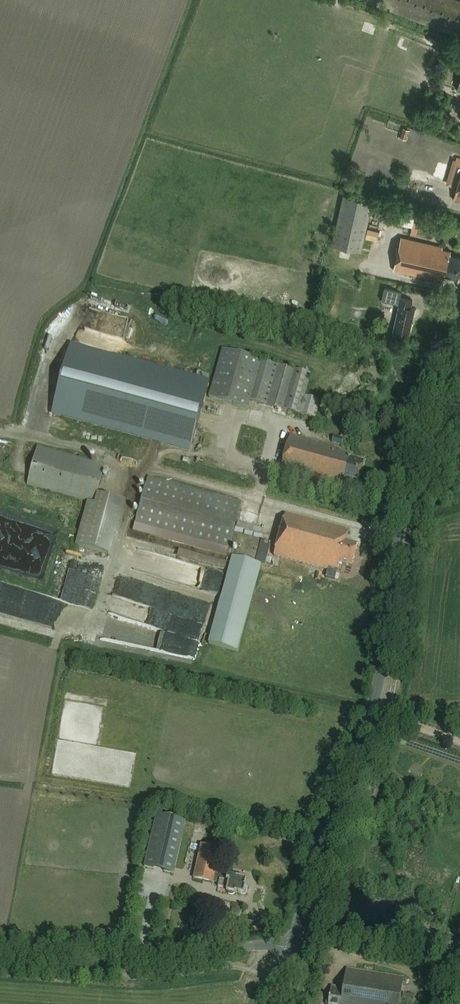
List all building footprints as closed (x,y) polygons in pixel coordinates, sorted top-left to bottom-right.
[(459,0),(366,0),(365,1),(459,37),(459,0)] [(409,130),(403,127),(400,137),(406,139),(409,130)] [(361,250),(372,200),(343,194),(331,243),(361,250)] [(441,248),(442,246),(401,236),(393,269),(441,280),(444,274),(458,278),(459,270),(459,256),(450,254),(451,250),(441,248)] [(384,287),(381,300),(398,303),(393,329),(409,333),(415,307),(410,307),(412,299),(399,296),(401,291),(384,287)] [(190,451),(209,382),(70,346),(52,413),(190,451)] [(310,374),(222,349),(209,398),(248,408),(250,400),(314,418),(319,400),(304,396),(310,374)] [(334,447),(290,435),(280,473),(341,489),(343,481),(358,485),(363,463),(349,459),(350,455),(339,452),(339,450),(334,448),(334,447)] [(333,437),(331,443),(340,446),(342,439),(333,437)] [(37,446),(26,484),(87,501),(74,545),(110,555),(124,501),(97,494),(105,465),(87,460),(87,457),(78,455),(77,458),(37,446)] [(267,559),(271,543),(232,532),(241,501),(147,476),(134,525),(227,551),(226,555),(231,556),(254,563),(261,564),(260,565),(265,566),(265,564),(270,566),(272,560),(267,559)] [(347,531),(285,514),(273,556),(327,570),(328,568),(337,571),(338,565),(352,568),(358,545),(344,541),(347,531)] [(260,565),(261,564),(254,563),(231,556),(207,643),(237,651),(260,565)] [(64,599),(95,606),(102,577),(71,570),(64,599)] [(143,869),(174,876),(186,823),(155,816),(143,869)] [(220,850),(202,846),(194,879),(213,884),(212,886),(227,890),(226,892),(244,895),(247,880),(227,876),(228,872),(216,869),(220,850)] [(327,1003),(400,1003),(404,979),(347,970),(343,993),(331,991),(329,1002),(327,1003)]
